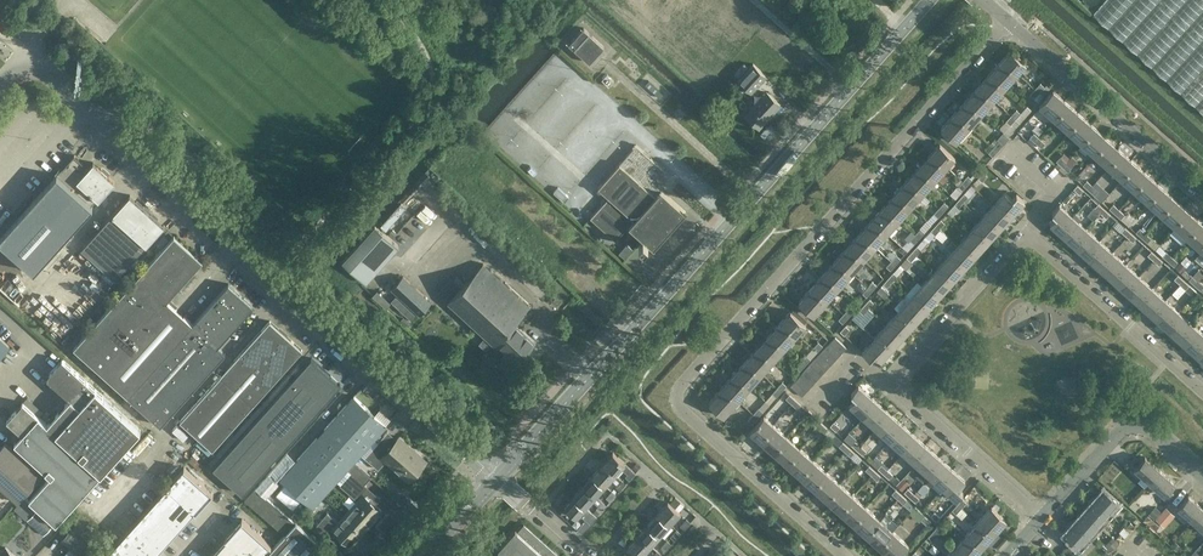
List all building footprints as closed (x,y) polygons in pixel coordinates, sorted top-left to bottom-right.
[(1094,15),(1202,113),(1202,0),(1107,0),(1094,15)] [(1030,12),(1024,18),(1030,24),(1036,18),(1030,12)] [(590,62),(604,46),(584,28),(570,43),(590,62)] [(1011,50),(999,63),(1014,77),(1026,64),(1011,50)] [(753,63),(738,80),(751,93),(767,76),(753,63)] [(1014,77),(999,63),(987,76),(1003,90),(1014,77)] [(614,80),(607,74),(602,79),(609,85),(614,80)] [(1003,90),(987,76),(976,89),(991,103),(1003,90)] [(1043,96),(1052,86),(1048,82),(1045,86),(1040,82),(1030,94),(1034,98),(1039,92),(1043,96)] [(991,103),(976,89),(964,102),(980,116),(991,103)] [(759,129),(782,104),(767,90),(744,115),(759,129)] [(1039,105),(1053,117),(1067,102),(1053,90),(1039,105)] [(980,116),(964,102),(953,115),(968,129),(980,116)] [(1080,114),(1067,102),(1053,117),(1066,129),(1080,114)] [(1020,122),(1027,114),(1023,110),(1021,113),(1016,109),(1012,114),(1020,122)] [(1021,122),(1020,122),(1012,114),(1008,118),(1006,121),(999,129),(1003,132),(1008,137),(1015,129),(1017,126),(1021,122)] [(1093,125),(1080,114),(1066,129),(1079,141),(1093,125)] [(968,129),(953,115),(941,128),(956,142),(968,129)] [(1106,137),(1093,125),(1079,141),(1092,153),(1106,137)] [(1034,133),(1030,137),(1041,147),(1045,143),(1034,133)] [(1041,147),(1030,137),(1027,140),(1039,150),(1041,147)] [(1119,149),(1106,137),(1092,153),(1106,164),(1119,149)] [(988,153),(993,156),(1003,145),(999,141),(988,153)] [(954,159),(955,157),(940,143),(928,157),(943,171),(954,159)] [(652,181),(663,169),(636,144),(598,187),(609,197),(590,217),(616,240),(629,225),(643,238),(639,243),(644,248),(648,243),(653,248),(686,211),(652,181)] [(1133,161),(1119,149),(1106,164),(1119,176),(1133,161)] [(1072,166),(1066,162),(1070,158),(1063,153),(1060,156),(1056,160),(1068,171),(1072,166)] [(115,183),(116,182),(94,162),(89,168),(75,155),(0,239),(0,241),(35,273),(94,207),(92,205),(97,199),(99,201),(115,183)] [(943,171),(928,157),(916,170),(931,184),(943,171)] [(1146,173),(1133,161),(1119,176),(1132,188),(1146,173)] [(931,184),(916,170),(904,183),(920,197),(926,203),(930,199),(923,193),(931,184)] [(983,172),(978,178),(982,182),(987,175),(983,172)] [(1159,184),(1146,173),(1132,188),(1145,200),(1159,184)] [(963,191),(962,190),(972,179),(968,175),(958,186),(957,185),(950,194),(955,198),(963,191)] [(1098,190),(1093,185),(1087,180),(1083,184),(1090,191),(1094,195),(1098,190)] [(920,197),(904,183),(893,196),(908,210),(920,197)] [(1172,196),(1159,184),(1145,200),(1158,212),(1172,196)] [(971,185),(954,204),(947,212),(952,216),(959,208),(958,208),(969,196),(969,197),(975,189),(971,185)] [(1083,190),(1077,185),(1074,189),(1080,194),(1083,190)] [(1005,192),(994,205),(1009,219),(1025,201),(1016,193),(1012,198),(1005,192)] [(79,321),(164,226),(165,226),(131,195),(45,291),(79,321)] [(908,210),(893,196),(881,209),(896,223),(908,210)] [(1185,208),(1172,196),(1158,212),(1172,223),(1185,208)] [(390,229),(405,205),(399,201),(384,225),(390,229)] [(927,220),(931,224),(948,205),(944,201),(934,213),(927,220)] [(1110,214),(1098,203),(1095,207),(1099,211),(1094,217),(1101,223),(1110,214)] [(1050,224),(1063,235),(1077,220),(1059,204),(1052,212),(1056,216),(1050,224)] [(1119,209),(1116,206),(1113,204),(1112,205),(1110,208),(1109,208),(1112,210),(1116,213),(1119,209)] [(994,205),(982,218),(997,231),(1009,219),(994,205)] [(1185,208),(1172,223),(1185,235),(1198,220),(1185,208)] [(896,223),(881,209),(869,223),(885,236),(896,223)] [(1119,209),(1116,213),(1129,225),(1133,221),(1119,209)] [(982,218),(971,231),(986,244),(997,231),(982,218)] [(941,219),(930,231),(934,234),(945,223),(941,219)] [(1077,220),(1063,235),(1076,247),(1090,232),(1077,220)] [(1185,235),(1198,247),(1202,241),(1202,224),(1198,220),(1185,235)] [(1140,222),(1133,229),(1155,249),(1160,244),(1150,235),(1149,236),(1146,233),(1148,231),(1148,230),(1146,229),(1144,227),(1144,225),(1140,222)] [(885,236),(869,223),(857,236),(873,250),(885,236)] [(395,243),(375,226),(343,261),(364,280),(395,243)] [(1133,241),(1136,237),(1125,227),(1121,231),(1133,241)] [(914,243),(925,232),(920,228),(910,240),(914,243)] [(971,231),(959,243),(974,257),(986,244),(971,231)] [(1090,232),(1076,247),(1089,259),(1103,243),(1090,232)] [(104,373),(169,300),(204,261),(175,235),(75,347),(104,373)] [(873,250),(857,236),(846,249),(861,263),(873,250)] [(628,242),(621,252),(627,256),(634,246),(628,242)] [(959,243),(957,246),(955,244),(949,250),(951,252),(947,256),(963,270),(974,257),(959,243)] [(1103,243),(1089,259),(1102,270),(1116,255),(1103,243)] [(920,258),(916,255),(921,249),(917,245),(900,265),(906,270),(912,262),(911,261),(911,260),(916,264),(920,258)] [(861,263),(846,249),(834,262),(849,276),(861,263)] [(1159,265),(1163,261),(1151,251),(1148,255),(1159,265)] [(1163,256),(1174,266),(1178,261),(1166,251),(1163,256)] [(890,270),(901,258),(897,254),(886,266),(890,270)] [(1116,255),(1102,270),(1115,282),(1129,267),(1116,255)] [(947,256),(936,269),(951,283),(963,270),(947,256)] [(849,276),(834,262),(822,275),(838,289),(849,276)] [(484,264),(459,290),(454,286),(443,298),(486,337),(480,344),(486,349),(492,342),(495,345),(497,343),(518,361),(534,343),(514,325),(531,306),(484,264)] [(1129,267),(1115,282),(1128,293),(1142,278),(1129,267)] [(936,269),(933,272),(930,269),(924,276),(927,279),(924,282),(940,296),(951,283),(936,269)] [(888,286),(892,282),(897,276),(893,272),(888,278),(883,283),(887,287),(888,286)] [(838,289),(822,275),(810,288),(826,302),(838,289)] [(1186,289),(1189,285),(1178,275),(1174,279),(1186,289)] [(1193,275),(1189,279),(1202,292),(1202,284),(1193,275)] [(391,284),(389,287),(421,315),(432,302),(403,276),(394,286),(391,284)] [(1142,278),(1128,293),(1141,305),(1154,290),(1142,278)] [(877,285),(873,281),(868,287),(862,293),(866,297),(872,291),(877,285)] [(924,282),(913,295),(928,309),(940,296),(924,282)] [(229,284),(195,322),(129,396),(161,425),(226,352),(218,345),(247,313),(235,302),(241,295),(229,284)] [(826,302),(810,288),(798,302),(814,316),(826,302)] [(1154,290),(1141,305),(1154,316),(1167,301),(1154,290)] [(928,309),(913,295),(909,299),(904,305),(901,308),(917,321),(928,309)] [(846,324),(845,325),(840,331),(844,335),(852,326),(856,329),(860,325),(858,323),(863,318),(861,316),(874,302),(870,298),(852,318),(852,317),(846,323),(846,324)] [(195,322),(169,300),(104,373),(129,396),(195,322)] [(1167,301),(1154,316),(1167,328),(1180,313),(1167,301)] [(843,323),(853,311),(849,307),(839,319),(843,323)] [(901,308),(890,321),(905,334),(917,321),(901,308)] [(791,310),(779,323),(795,337),(807,324),(791,310)] [(1180,313),(1167,328),(1180,340),(1193,324),(1180,313)] [(213,450),(302,350),(269,321),(180,421),(213,450)] [(890,321),(886,324),(878,333),(894,347),(905,334),(890,321)] [(795,337),(779,323),(767,336),(783,350),(795,337)] [(1180,340),(1192,351),(1202,339),(1202,333),(1193,324),(1180,340)] [(878,333),(875,337),(869,332),(865,336),(868,338),(865,342),(868,345),(862,351),(870,358),(874,354),(882,360),(894,347),(878,333)] [(783,350),(767,336),(756,349),(771,363),(783,350)] [(12,347),(0,337),(0,360),(12,347)] [(835,337),(830,342),(842,353),(847,347),(835,337)] [(1192,351),(1202,361),(1202,339),(1192,351)] [(813,348),(817,351),(823,345),(819,341),(813,348)] [(830,342),(825,348),(837,358),(842,353),(830,342)] [(825,348),(820,353),(832,364),(837,358),(825,348)] [(771,363),(756,349),(744,362),(760,376),(771,363)] [(820,353),(816,359),(827,369),(832,364),(820,353)] [(796,366),(800,370),(811,359),(806,355),(796,366)] [(242,494),(340,384),(312,358),(214,468),(242,494)] [(816,359),(811,364),(822,374),(827,369),(816,359)] [(72,400),(49,425),(103,474),(141,432),(63,361),(50,376),(50,379),(72,400)] [(760,376),(744,362),(733,375),(748,389),(760,376)] [(811,364),(806,369),(817,380),(822,374),(811,364)] [(806,369),(801,375),(812,385),(817,380),(806,369)] [(442,386),(449,377),(442,372),(436,380),(442,386)] [(748,389),(733,375),(721,388),(736,402),(748,389)] [(801,375),(796,380),(807,390),(812,385),(801,375)] [(802,396),(807,390),(796,380),(791,386),(802,396)] [(772,393),(776,396),(787,385),(782,381),(772,393)] [(856,397),(850,404),(863,416),(876,401),(859,385),(851,393),(856,397)] [(736,402),(721,388),(709,401),(724,415),(736,402)] [(801,404),(789,394),(786,398),(797,409),(801,404)] [(360,454),(374,438),(386,425),(354,397),(281,479),(286,484),(277,494),(293,508),(302,498),(313,508),(336,482),(347,469),(360,454)] [(876,401),(863,416),(859,420),(867,426),(870,422),(875,427),(889,412),(876,401)] [(103,474),(49,425),(25,402),(8,421),(24,435),(16,444),(52,477),(30,500),(56,525),(103,474)] [(752,423),(763,411),(759,407),(748,419),(752,423)] [(889,412),(875,427),(888,438),(902,423),(889,412)] [(764,416),(751,431),(764,443),(778,428),(764,416)] [(824,432),(828,435),(826,438),(830,441),(835,435),(816,418),(812,422),(824,432)] [(830,426),(836,431),(840,427),(834,421),(830,426)] [(902,423),(888,438),(901,450),(914,435),(902,423)] [(778,428),(764,443),(777,454),(791,439),(778,428)] [(914,435),(901,450),(914,461),(927,446),(914,435)] [(388,450),(378,442),(374,438),(360,454),(377,469),(385,459),(409,480),(427,461),(400,437),(388,450)] [(804,451),(791,439),(777,454),(790,466),(804,451)] [(855,440),(851,445),(863,455),(867,451),(855,440)] [(854,452),(843,442),(839,446),(850,456),(854,452)] [(0,450),(0,486),(17,502),(42,475),(7,443),(0,450)] [(927,446),(914,461),(926,472),(940,457),(927,446)] [(817,463),(804,451),(790,466),(803,478),(817,463)] [(613,452),(603,463),(615,474),(621,468),(628,473),(625,476),(629,479),(636,472),(613,452)] [(1128,462),(1143,475),(1138,481),(1145,487),(1149,481),(1160,470),(1145,456),(1139,462),(1133,457),(1128,462)] [(940,457),(926,472),(939,484),(952,469),(940,457)] [(879,459),(874,465),(889,479),(893,474),(882,464),(883,463),(879,459)] [(615,474),(603,463),(594,474),(606,485),(615,474)] [(830,474),(817,463),(803,478),(816,490),(830,474)] [(877,480),(881,476),(869,465),(865,470),(877,480)] [(184,467),(104,555),(154,555),(195,511),(196,512),(197,512),(196,511),(212,493),(213,493),(214,493),(184,467)] [(352,472),(351,473),(347,469),(336,482),(340,486),(357,501),(348,512),(345,515),(365,533),(368,530),(372,525),(370,524),(382,511),(362,493),(368,486),(352,472)] [(952,469),(939,484),(940,484),(937,487),(943,492),(945,489),(956,499),(963,492),(959,488),(966,480),(952,469)] [(1175,483),(1160,470),(1149,481),(1168,498),(1173,493),(1169,489),(1175,483)] [(606,485),(594,474),(584,484),(596,495),(606,485)] [(843,486),(830,474),(816,490),(830,501),(843,486)] [(620,490),(626,483),(622,480),(616,486),(620,490)] [(596,495),(584,484),(574,495),(586,506),(592,500),(599,506),(596,508),(600,512),(606,505),(603,502),(603,501),(596,495)] [(856,498),(843,486),(830,501),(843,513),(856,498)] [(284,535),(296,522),(256,487),(245,500),(284,535)] [(904,492),(916,502),(919,498),(908,488),(904,492)] [(903,504),(907,499),(895,489),(892,493),(903,504)] [(1118,502),(1105,489),(1094,500),(1108,513),(1112,509),(1117,513),(1123,506),(1118,502)] [(610,501),(616,494),(612,491),(606,497),(610,501)] [(586,506),(574,495),(564,506),(576,517),(586,506)] [(1178,506),(1193,520),(1202,508),(1188,495),(1178,506)] [(869,510),(856,498),(843,513),(856,525),(869,510)] [(952,510),(956,514),(962,519),(967,513),(961,508),(967,502),(962,498),(952,510)] [(1108,513),(1094,500),(1084,511),(1098,524),(1101,527),(1106,522),(1103,519),(1108,513)] [(668,501),(658,512),(671,523),(681,512),(668,501)] [(944,513),(941,511),(938,508),(935,512),(931,508),(927,505),(923,509),(936,521),(940,517),(944,513)] [(991,506),(980,519),(995,533),(1007,520),(991,506)] [(1202,508),(1193,520),(1202,529),(1202,509),(1202,508)] [(38,509),(28,520),(44,535),(54,524),(38,509)] [(1154,509),(1149,513),(1155,519),(1160,515),(1154,509)] [(882,521),(869,510),(856,525),(869,536),(882,521)] [(1098,524),(1084,511),(1074,522),(1088,535),(1094,540),(1096,538),(1093,535),(1095,532),(1093,530),(1098,524)] [(587,526),(596,516),(593,512),(583,523),(587,526)] [(658,512),(649,523),(661,534),(671,523),(658,512)] [(365,533),(345,515),(338,523),(327,514),(316,526),(329,537),(334,531),(351,546),(360,535),(362,537),(365,533)] [(927,525),(931,521),(925,515),(921,519),(927,525)] [(1154,531),(1159,526),(1148,515),(1144,519),(1150,525),(1149,526),(1154,531)] [(275,544),(246,519),(214,555),(264,555),(275,544)] [(685,529),(690,522),(686,519),(681,525),(685,529)] [(980,519),(968,532),(984,546),(995,533),(980,519)] [(80,521),(62,541),(77,554),(95,534),(80,521)] [(895,533),(882,521),(869,536),(882,548),(895,533)] [(266,555),(312,555),(322,546),(296,522),(284,535),(266,555)] [(1088,535),(1074,522),(1064,533),(1078,546),(1088,535)] [(1129,532),(1135,526),(1131,522),(1125,528),(1129,532)] [(498,548),(508,555),(558,555),(559,555),(524,523),(518,530),(516,528),(498,548)] [(649,523),(639,534),(651,545),(661,534),(649,523)] [(938,525),(928,536),(932,540),(943,528),(938,525)] [(114,541),(102,529),(97,535),(105,543),(93,555),(100,555),(114,541)] [(675,539),(681,533),(677,529),(671,536),(675,539)] [(957,545),(969,555),(975,555),(984,546),(968,532),(957,545)] [(895,533),(882,548),(891,555),(899,555),(909,545),(895,533)] [(1120,533),(1105,550),(1109,554),(1125,537),(1120,533)] [(639,534),(629,544),(642,555),(651,545),(639,534)] [(665,550),(671,544),(667,540),(662,547),(665,550)] [(1202,554),(1202,552),(1202,541),(1189,555),(1202,555),(1202,554)] [(619,555),(620,555),(642,555),(629,544),(619,555)] [(946,555),(969,555),(957,545),(946,555)] [(0,549),(0,555),(15,555),(6,548),(3,552),(0,549)]
